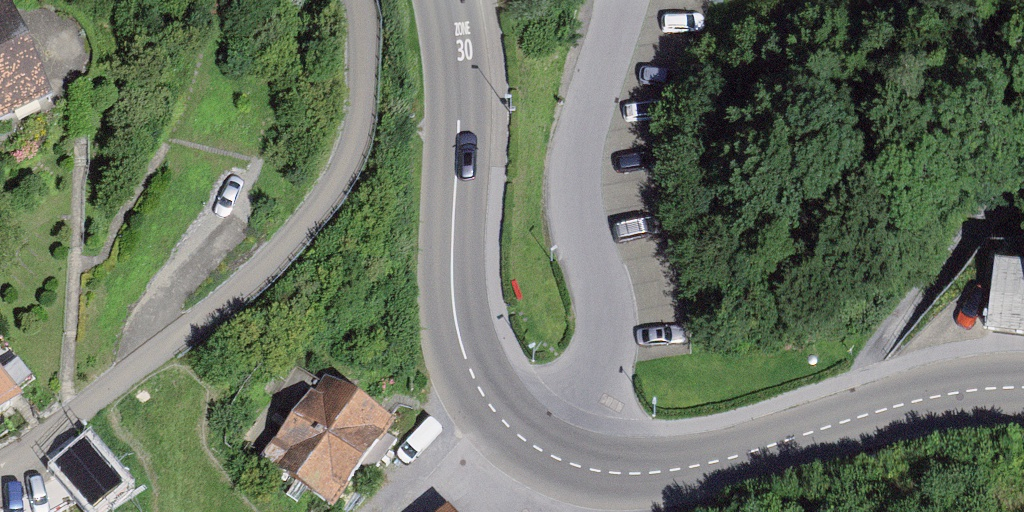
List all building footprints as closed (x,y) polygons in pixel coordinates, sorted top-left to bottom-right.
[(47,85),(5,2),(0,5),(0,108),(47,85)] [(0,351),(0,441),(44,406),(0,351)] [(329,504),(387,419),(330,379),(271,464),(329,504)]
